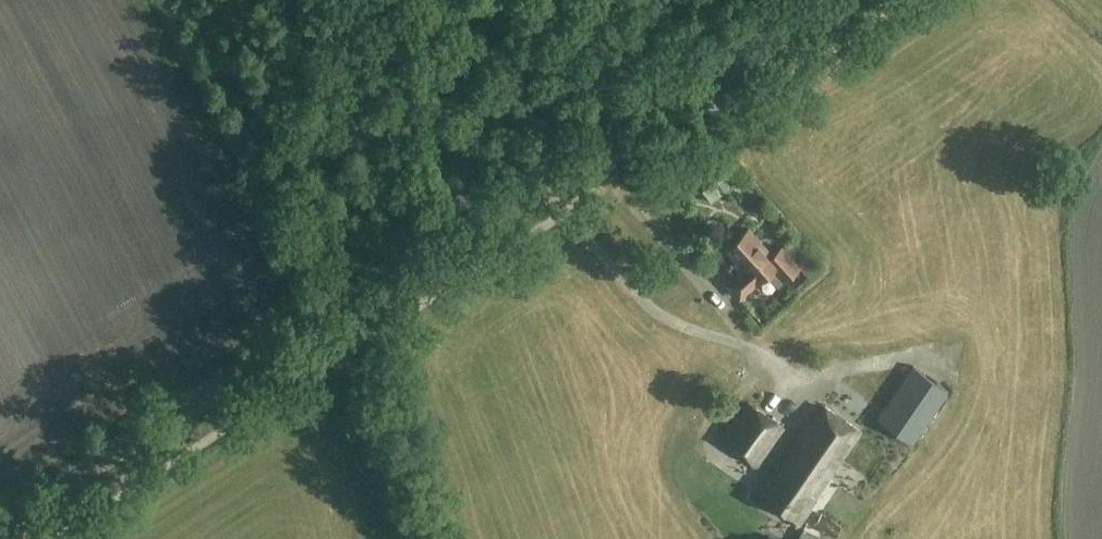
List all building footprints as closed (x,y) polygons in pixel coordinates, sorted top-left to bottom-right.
[(784,281),(800,268),(811,280),(822,270),(795,239),(785,248),(784,247),(773,256),(750,227),(725,248),(754,284),(774,269),(784,281)] [(949,389),(913,364),(876,416),(912,443),(949,389)] [(749,403),(722,441),(757,465),(783,427),(749,403)] [(815,413),(758,495),(800,523),(817,498),(815,497),(860,430),(825,407),(819,415),(815,413)] [(842,527),(822,513),(814,523),(834,537),(842,527)] [(798,527),(792,538),(816,538),(818,536),(798,527)]
